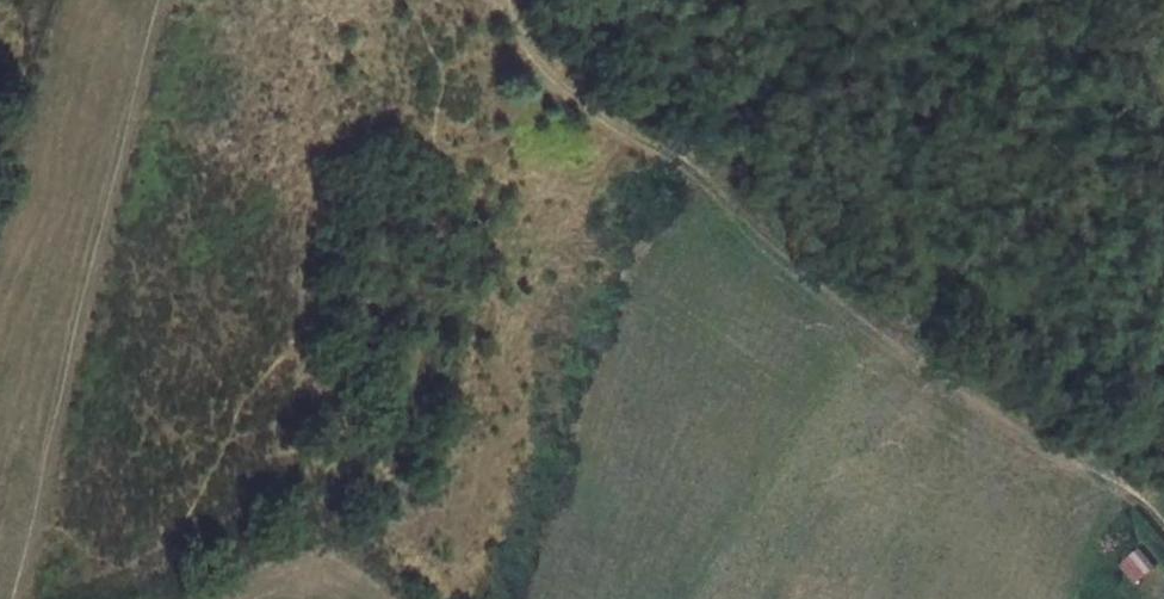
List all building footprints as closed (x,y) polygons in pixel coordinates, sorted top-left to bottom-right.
[(1148,192),(1146,174),(1129,176),(1131,194),(1148,192)]
